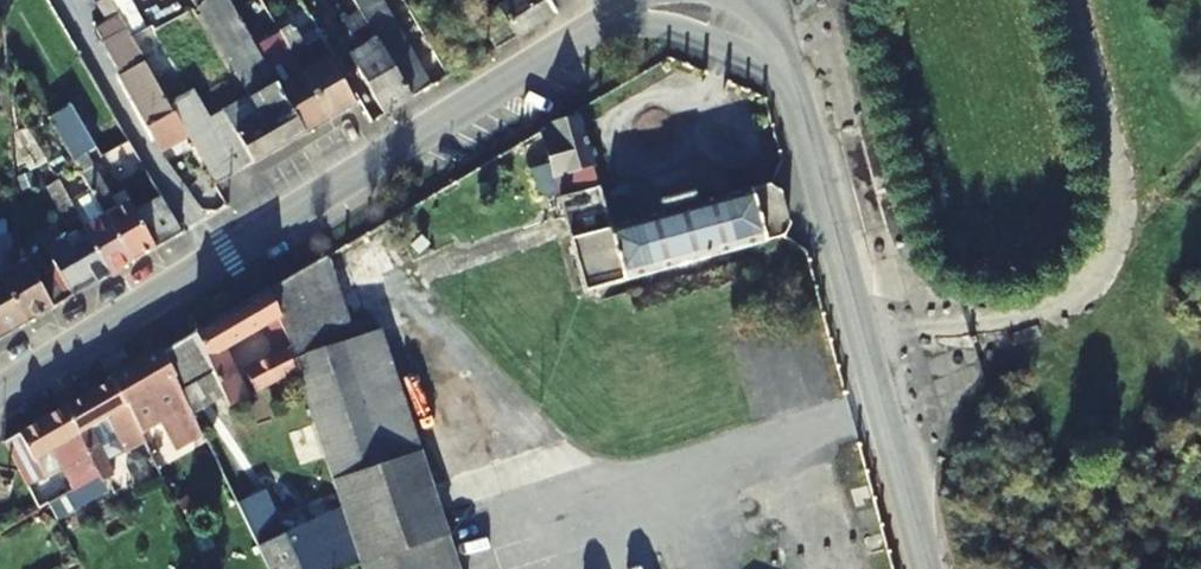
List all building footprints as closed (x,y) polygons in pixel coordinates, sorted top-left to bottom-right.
[(129,33),(112,4),(111,2),(109,0),(107,0),(96,6),(107,25),(94,33),(102,47),(129,33)] [(227,0),(199,0),(196,2),(264,122),(240,137),(222,147),(202,114),(182,126),(183,128),(190,141),(216,186),(255,164),(304,137),(278,90),(227,0)] [(395,24),(382,3),(360,15),(409,101),(431,89),(409,48),(427,37),(413,13),(395,24)] [(383,116),(409,101),(360,15),(348,22),(356,38),(351,41),(356,52),(348,58),(383,116)] [(197,105),(152,26),(132,39),(146,63),(146,64),(176,116),(197,105)] [(129,33),(102,47),(105,53),(132,39),(129,33)] [(146,63),(132,39),(105,53),(120,78),(146,63)] [(285,42),(295,59),(302,55),(292,39),(285,42)] [(276,48),(286,64),(295,59),(285,42),(276,48)] [(304,75),(331,121),(353,108),(329,60),(304,75)] [(155,144),(183,128),(176,116),(146,64),(146,63),(120,78),(118,79),(155,144)] [(278,90),(304,137),(331,121),(304,75),(278,90)] [(72,105),(50,115),(71,159),(93,149),(72,105)] [(707,203),(682,210),(611,228),(582,116),(549,125),(539,131),(580,293),(770,246),(785,222),(779,200),(753,192),(707,203)] [(190,141),(183,128),(155,144),(162,156),(190,141)] [(184,235),(163,197),(136,213),(130,203),(118,209),(96,168),(84,175),(95,196),(107,218),(133,264),(184,235)] [(678,195),(682,210),(707,203),(703,189),(678,195)] [(72,210),(61,191),(51,196),(63,216),(72,210)] [(107,218),(95,196),(72,210),(84,231),(107,218)] [(111,277),(133,264),(107,218),(84,231),(111,277)] [(75,299),(111,277),(84,231),(48,252),(75,299)] [(7,247),(0,247),(0,272),(23,259),(23,251),(8,259),(7,247)] [(23,259),(52,306),(68,297),(40,250),(23,259)] [(267,293),(286,328),(291,336),(293,334),(296,343),(305,372),(366,568),(456,568),(375,309),(348,318),(327,258),(267,293)] [(0,272),(0,277),(29,326),(55,312),(52,306),(23,259),(0,272)] [(29,326),(0,277),(0,341),(29,326)] [(267,293),(197,333),(227,399),(232,410),(256,398),(237,356),(286,328),(267,293)] [(195,417),(227,399),(197,333),(164,353),(195,417)] [(296,343),(253,367),(264,394),(305,372),(296,343)] [(203,432),(195,417),(164,353),(115,382),(129,411),(137,426),(141,434),(157,424),(167,442),(175,437),(180,446),(203,432)] [(68,409),(83,437),(98,429),(111,422),(119,435),(130,429),(137,426),(129,411),(115,382),(68,409)] [(30,462),(31,461),(42,482),(51,477),(47,469),(63,460),(78,489),(103,475),(83,437),(68,409),(15,439),(30,462)] [(137,426),(130,429),(143,454),(150,452),(141,434),(137,426)] [(119,473),(98,429),(83,437),(103,475),(78,489),(53,503),(60,518),(117,486),(113,475),(119,473)] [(25,469),(33,486),(42,482),(31,461),(30,462),(15,439),(7,443),(15,453),(25,469)] [(329,512),(284,532),(265,489),(236,501),(267,568),(349,568),(354,567),(329,512)]
